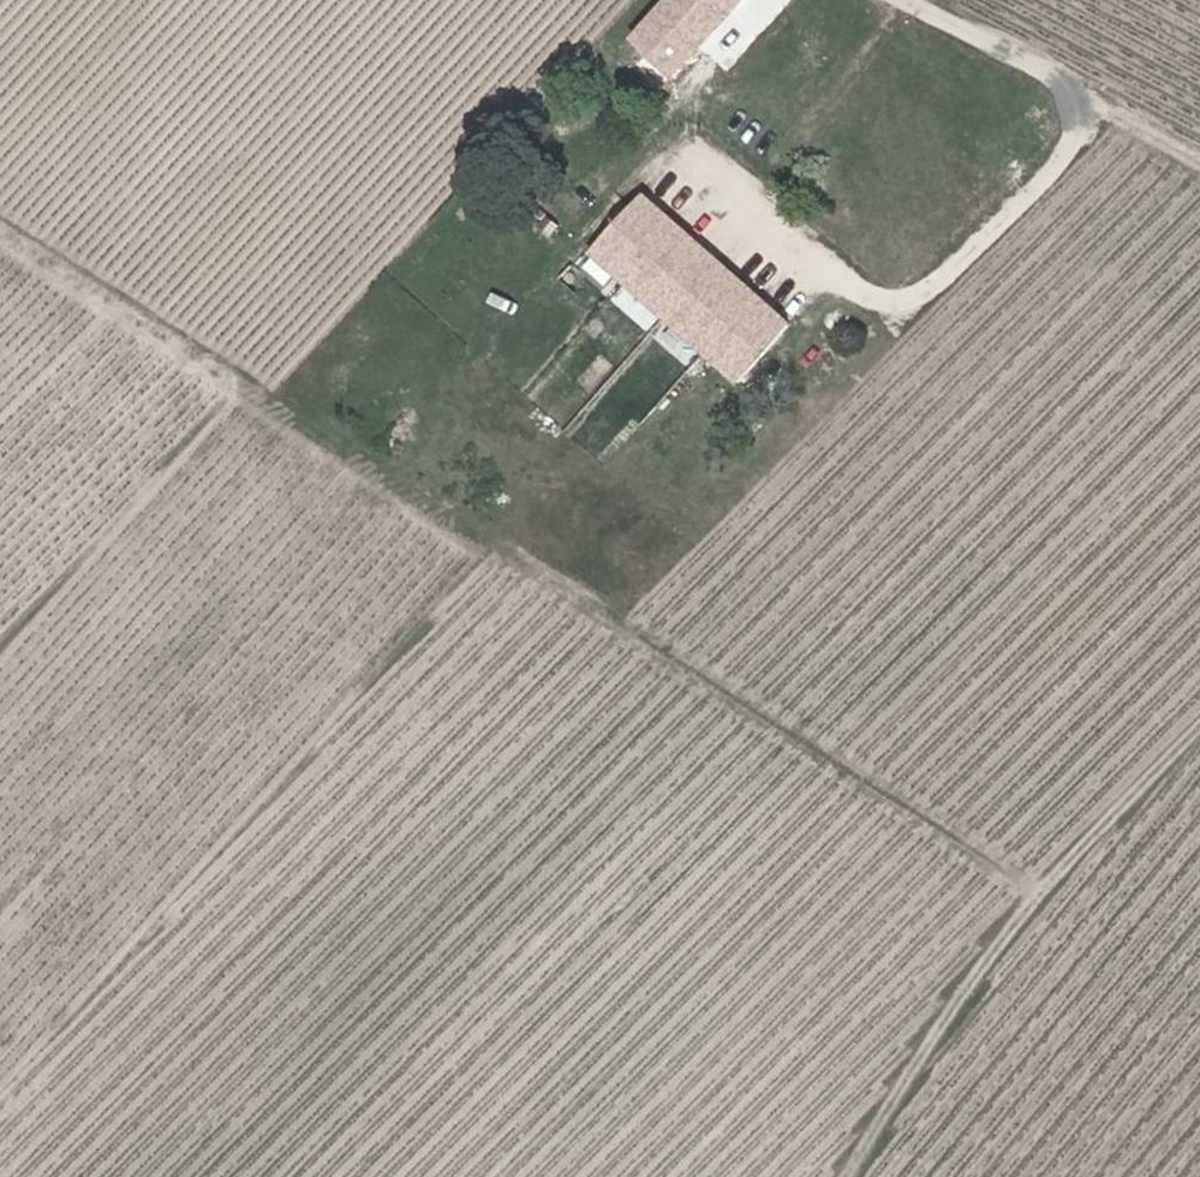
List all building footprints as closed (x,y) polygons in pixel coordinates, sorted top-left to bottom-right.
[(641,45),(679,79),(749,0),(681,0),(641,45)] [(617,266),(668,310),(716,259),(650,203),(599,262),(600,263),(610,272),(617,266)] [(716,259),(668,310),(751,384),(799,331),(716,259)]
